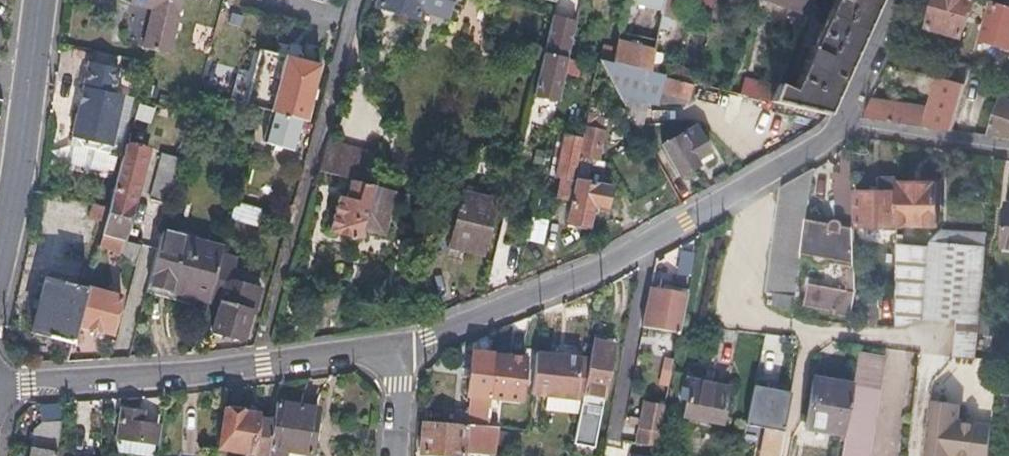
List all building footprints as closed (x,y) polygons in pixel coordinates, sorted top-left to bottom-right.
[(131,5),(154,10),(145,50),(173,55),(184,0),(132,0),(131,5)] [(377,6),(418,18),(420,9),(444,16),(449,0),(378,0),(377,6)] [(552,16),(575,22),(581,0),(556,0),(552,16)] [(615,62),(652,72),(656,53),(667,0),(627,0),(619,41),(615,62)] [(656,53),(672,56),(683,2),(701,5),(702,0),(667,0),(656,53)] [(728,7),(748,15),(753,0),(731,0),(728,7)] [(790,9),(785,20),(801,27),(811,2),(812,0),(768,0),(790,9)] [(811,2),(819,5),(813,20),(822,24),(811,49),(810,49),(803,64),(804,64),(792,91),(779,84),(771,102),(826,116),(879,0),(812,0),(811,2)] [(929,26),(962,37),(971,11),(973,12),(977,0),(937,0),(929,26)] [(979,38),(1008,47),(1008,7),(990,1),(979,38)] [(558,100),(575,22),(552,16),(546,44),(546,45),(534,94),(558,100)] [(250,45),(234,102),(260,109),(301,120),(304,121),(318,65),(250,45)] [(615,62),(598,57),(620,96),(659,105),(662,93),(666,78),(667,76),(652,72),(615,62)] [(115,70),(89,63),(72,135),(78,137),(82,147),(96,150),(103,144),(109,146),(121,95),(110,93),(115,70)] [(944,76),(965,83),(969,72),(948,65),(944,76)] [(961,98),(965,83),(944,76),(940,75),(935,90),(961,98)] [(694,86),(666,78),(662,93),(691,101),(694,86)] [(746,81),(742,93),(765,98),(769,87),(746,81)] [(584,136),(563,132),(555,176),(560,176),(556,197),(571,200),(567,221),(588,224),(592,204),(606,206),(609,187),(583,183),(584,178),(588,178),(591,161),(597,161),(603,130),(600,130),(602,117),(595,116),(598,99),(591,97),(584,136)] [(989,133),(1008,136),(1008,99),(1000,97),(989,133)] [(875,100),(867,117),(951,130),(955,114),(875,100)] [(150,123),(154,107),(138,103),(134,119),(150,123)] [(301,120),(260,109),(249,146),(261,149),(263,143),(293,150),(301,120)] [(696,128),(665,145),(681,174),(698,164),(695,159),(710,150),(696,128)] [(331,143),(323,171),(351,179),(365,183),(373,155),(331,143)] [(104,221),(100,235),(123,241),(146,151),(125,145),(117,175),(108,207),(104,221)] [(805,221),(811,168),(791,182),(781,189),(766,292),(775,293),(773,305),(791,308),(793,296),(796,296),(800,262),(805,221)] [(169,206),(177,176),(158,171),(151,201),(169,206)] [(890,215),(896,215),(896,182),(896,178),(878,178),(878,192),(855,192),(855,227),(890,226),(890,215)] [(383,233),(394,192),(365,183),(351,179),(345,198),(340,196),(331,231),(358,239),(361,227),(383,233)] [(482,251),(497,197),(475,191),(477,183),(468,180),(463,200),(459,199),(457,206),(461,207),(451,242),(482,251)] [(939,183),(896,182),(896,215),(896,225),(938,225),(939,183)] [(261,210),(234,202),(230,218),(257,225),(261,210)] [(104,221),(108,207),(91,203),(88,217),(104,221)] [(527,240),(543,243),(547,224),(530,221),(527,240)] [(820,239),(823,225),(805,221),(800,262),(811,266),(812,262),(805,261),(809,244),(812,245),(814,238),(820,239)] [(812,262),(811,266),(826,269),(826,266),(843,270),(840,285),(844,286),(843,292),(808,284),(803,307),(834,314),(833,317),(849,320),(855,297),(853,232),(823,225),(820,239),(814,238),(812,245),(809,244),(805,261),(812,262)] [(123,241),(100,235),(98,246),(112,250),(112,253),(127,258),(134,263),(140,245),(123,241)] [(936,244),(983,248),(984,240),(937,235),(936,244)] [(182,296),(208,303),(220,258),(160,241),(146,295),(180,304),(182,296)] [(910,326),(922,320),(930,247),(896,244),(896,326),(910,326)] [(930,247),(922,320),(957,319),(953,357),(976,359),(984,249),(983,248),(936,244),(930,244),(930,247)] [(220,258),(208,303),(219,306),(212,332),(243,340),(250,318),(252,311),(255,312),(260,290),(247,287),(244,279),(240,281),(235,267),(236,259),(221,254),(220,258)] [(86,290),(86,287),(46,276),(30,332),(71,344),(76,325),(86,290)] [(645,325),(680,332),(687,296),(653,289),(645,325)] [(119,299),(86,290),(76,325),(110,334),(119,299)] [(599,342),(592,341),(588,358),(581,395),(603,399),(613,345),(599,342)] [(761,352),(755,379),(767,381),(773,354),(761,352)] [(856,352),(851,385),(878,390),(884,357),(856,352)] [(469,425),(488,426),(489,410),(490,398),(495,355),(472,353),(468,395),(472,396),(469,425)] [(531,396),(576,400),(580,357),(536,353),(531,396)] [(525,358),(495,355),(490,398),(521,401),(525,358)] [(588,358),(580,357),(576,400),(580,401),(581,395),(588,358)] [(693,372),(692,380),(712,385),(714,377),(693,372)] [(712,385),(692,380),(684,415),(722,422),(729,388),(712,385)] [(804,433),(841,439),(850,390),(812,383),(804,433)] [(850,390),(841,439),(839,455),(868,455),(872,424),(878,390),(851,385),(850,390)] [(791,393),(754,386),(747,424),(767,428),(761,455),(778,455),(791,393)] [(601,409),(603,399),(581,395),(580,401),(579,405),(601,409)] [(650,428),(647,443),(657,445),(665,403),(646,399),(640,426),(650,428)] [(949,403),(931,401),(923,455),(988,455),(991,424),(947,418),(949,403)] [(268,455),(286,455),(287,451),(311,455),(319,409),(277,402),(274,421),(268,455)] [(244,416),(245,411),(226,408),(219,447),(268,455),(274,421),(257,418),(244,416)] [(489,410),(488,426),(498,427),(499,411),(489,410)] [(120,411),(116,437),(155,443),(157,426),(139,423),(140,414),(120,411)] [(911,421),(908,445),(922,446),(925,423),(911,421)] [(61,422),(45,422),(35,430),(30,454),(29,454),(28,455),(55,455),(61,422)] [(497,452),(500,427),(498,427),(488,426),(469,425),(422,422),(420,453),(462,455),(462,451),(497,452)] [(650,428),(640,426),(637,441),(647,443),(650,428)] [(155,443),(116,437),(114,449),(153,454),(155,443)] [(908,445),(906,455),(920,455),(921,446),(908,445)]
